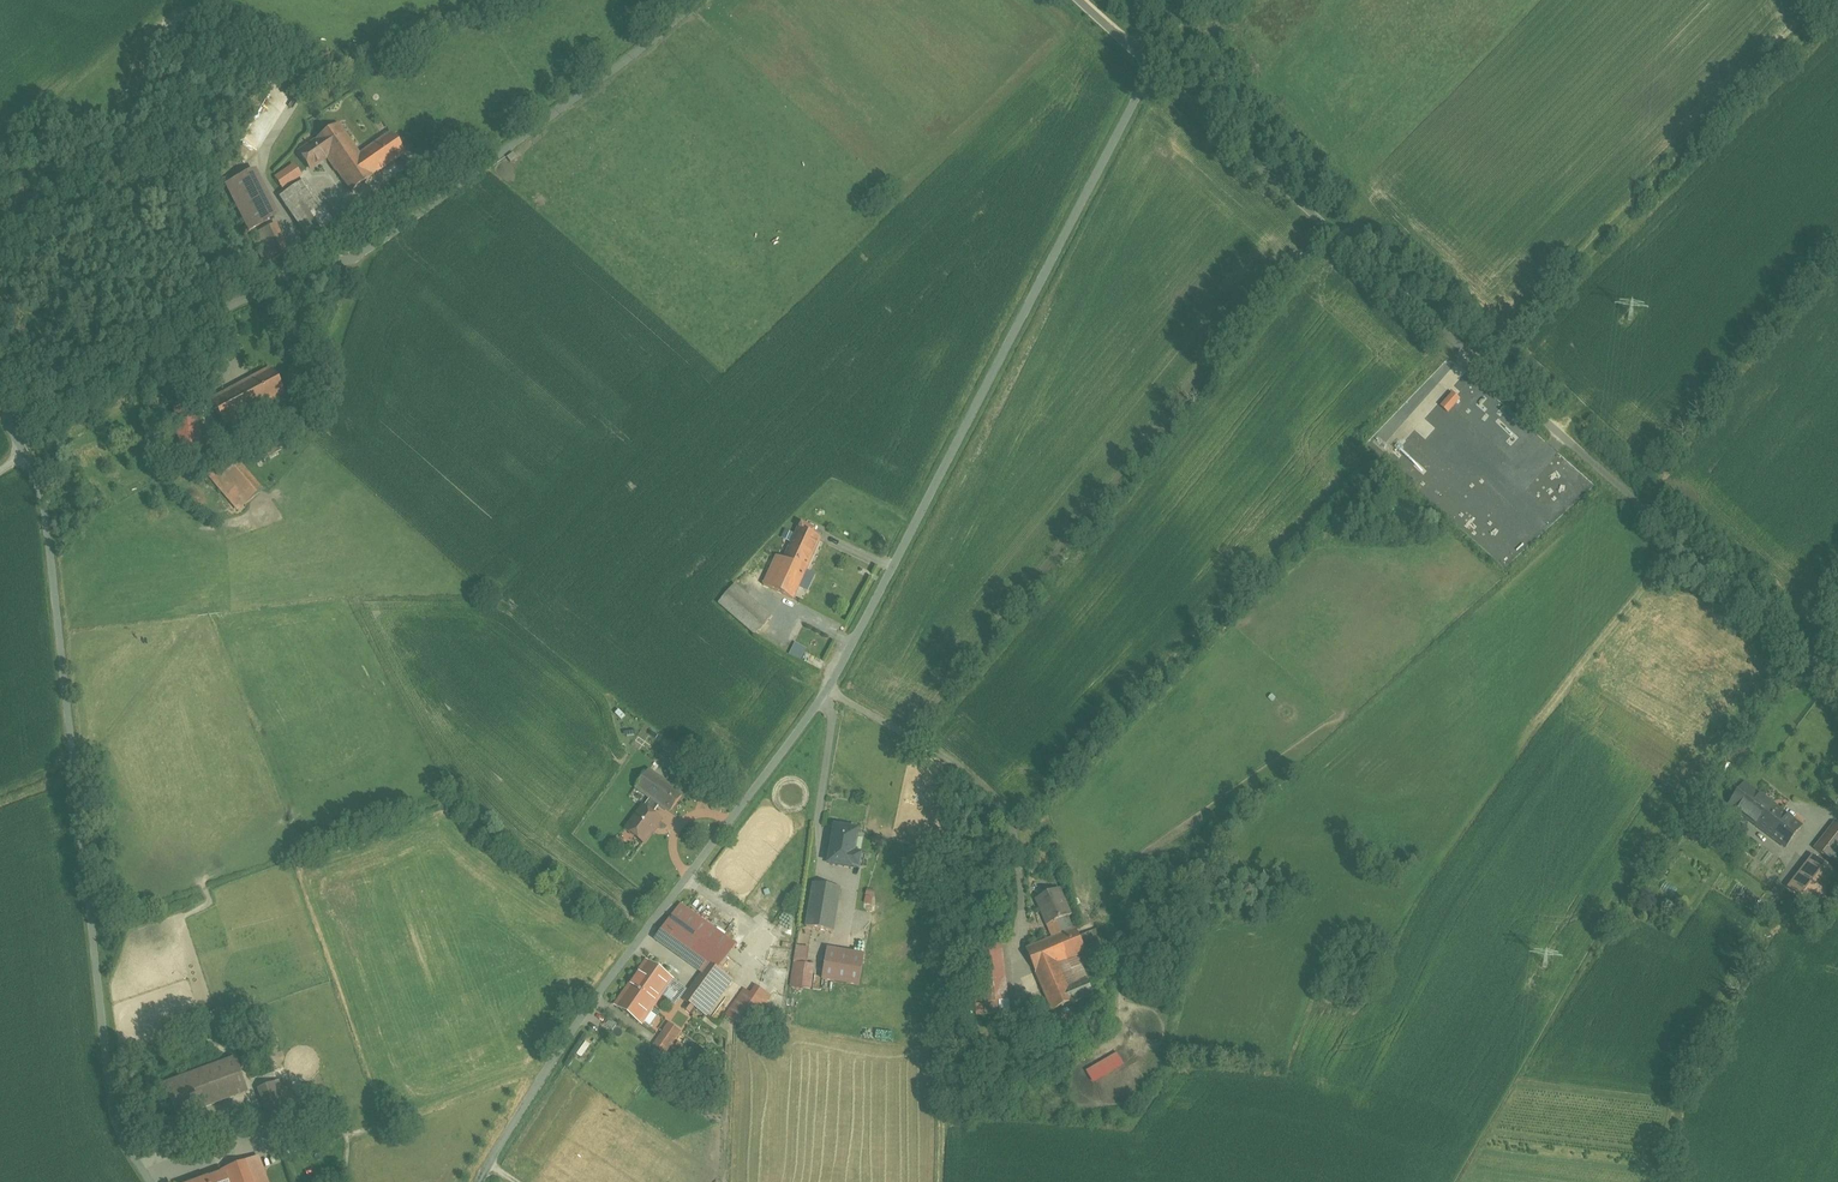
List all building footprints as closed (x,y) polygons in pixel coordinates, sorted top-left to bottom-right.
[(390,130),(359,151),(340,122),(299,149),(310,165),(328,153),(351,187),(405,152),(390,130)] [(295,165),(275,177),(281,188),(301,176),(295,165)] [(225,184),(248,230),(278,216),(255,170),(225,184)] [(334,221),(304,180),(280,198),(310,239),(334,221)] [(276,226),(255,235),(266,260),(287,251),(276,226)] [(1434,376),(1439,381),(1446,375),(1440,369),(1434,376)] [(284,394),(271,370),(211,402),(224,425),(284,394)] [(1421,389),(1413,398),(1419,403),(1427,394),(1421,389)] [(1454,394),(1442,407),(1448,413),(1460,400),(1454,394)] [(197,407),(174,410),(179,450),(202,447),(197,407)] [(271,433),(258,440),(268,458),(281,451),(271,433)] [(230,456),(208,475),(239,510),(261,491),(230,456)] [(1523,468),(1515,482),(1528,489),(1536,476),(1523,468)] [(795,587),(821,527),(790,513),(763,573),(795,587)] [(718,592),(756,625),(774,605),(735,572),(718,592)] [(838,628),(802,610),(784,644),(820,662),(838,628)] [(640,748),(643,752),(652,744),(649,740),(640,748)] [(682,796),(650,772),(636,790),(668,814),(682,796)] [(1801,828),(1744,785),(1729,805),(1787,847),(1801,828)] [(662,821),(646,809),(626,835),(642,847),(662,821)] [(1834,824),(1815,849),(1837,866),(1837,827),(1834,824)] [(858,831),(838,829),(833,864),(853,867),(858,831)] [(1837,879),(1837,878),(1814,857),(1788,888),(1814,908),(1837,879)] [(1665,880),(1660,890),(1673,897),(1678,887),(1665,880)] [(840,888),(815,885),(809,929),(834,932),(840,888)] [(872,904),(874,891),(865,889),(863,903),(872,904)] [(1036,900),(1052,939),(1073,930),(1068,919),(1072,917),(1061,890),(1036,900)] [(656,940),(703,976),(683,1003),(706,1020),(734,984),(717,970),(738,943),(685,903),(656,940)] [(1097,927),(1081,935),(1088,951),(1105,944),(1097,927)] [(1088,955),(1077,928),(1073,930),(1052,939),(1026,949),(1052,1013),(1095,996),(1079,958),(1088,955)] [(1002,946),(979,949),(987,1006),(1010,1003),(1002,946)] [(810,949),(797,947),(792,988),(812,991),(815,967),(808,966),(810,949)] [(866,956),(827,950),(822,983),(861,988),(866,956)] [(675,982),(644,960),(611,1006),(641,1028),(675,982)] [(752,994),(745,989),(726,1016),(747,1031),(772,997),(757,986),(752,994)] [(682,1033),(669,1024),(652,1046),(666,1056),(682,1033)] [(1117,1054),(1086,1070),(1094,1084),(1124,1067),(1117,1054)] [(177,1115),(247,1088),(235,1057),(165,1084),(177,1115)] [(277,1082),(258,1089),(274,1132),(293,1126),(277,1082)] [(192,1181),(280,1181),(271,1154),(192,1181)]
